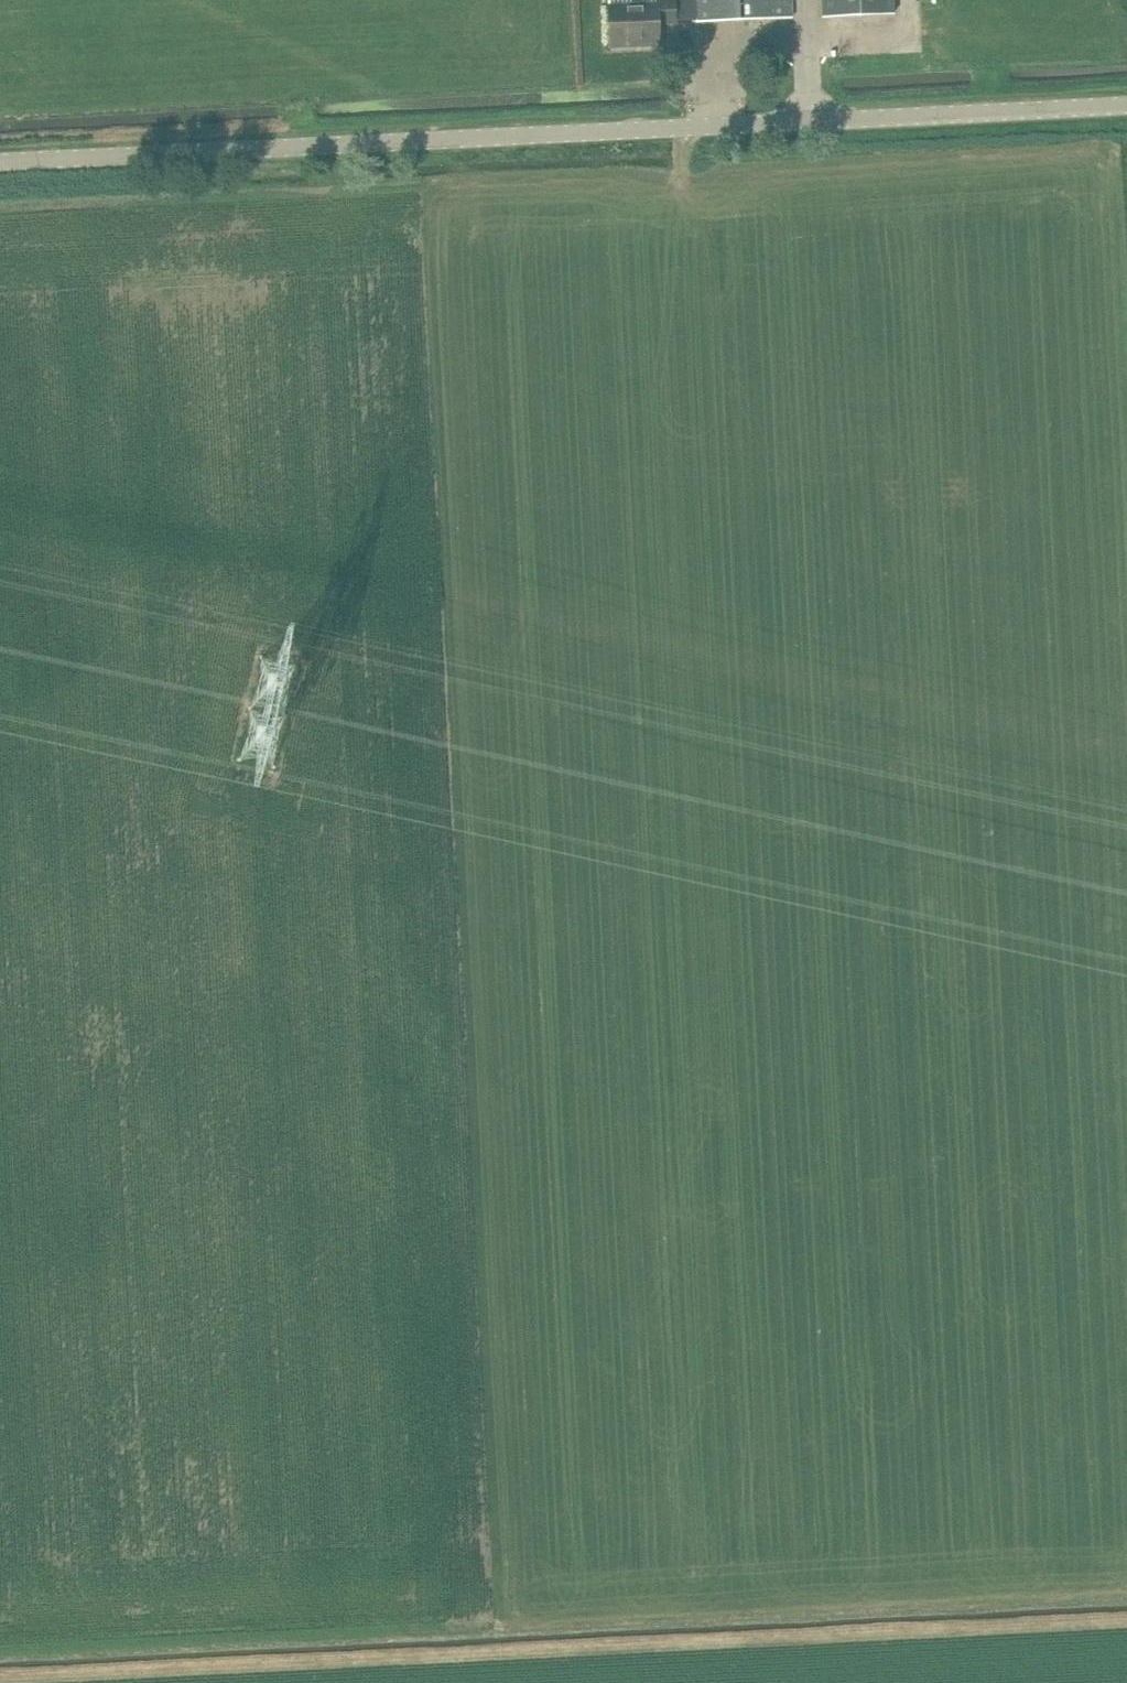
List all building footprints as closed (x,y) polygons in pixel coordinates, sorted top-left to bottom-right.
[(657,5),(609,6),(610,43),(642,42),(642,45),(659,44),(658,23),(675,23),(675,21),(692,20),(692,22),(791,18),(790,0),(657,0),(657,5)] [(823,18),(895,14),(895,0),(822,0),(823,18)]
